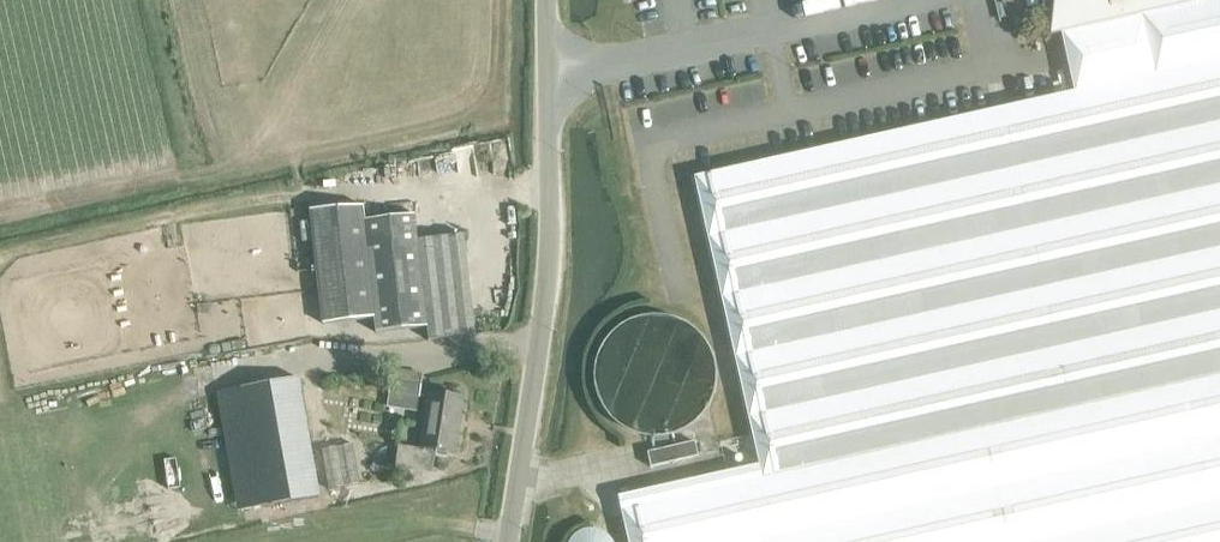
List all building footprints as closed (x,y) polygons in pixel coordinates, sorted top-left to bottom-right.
[(1219,58),(1219,0),(1054,0),(1050,36),(1062,33),(1140,15),(1153,73),(1219,58)] [(1140,15),(1062,33),(1075,91),(1153,73),(1140,15)] [(1153,73),(1075,91),(694,177),(758,465),(618,496),(628,541),(1219,541),(1219,58),(1153,73)] [(365,220),(363,206),(310,210),(323,324),(373,318),(375,333),(426,327),(428,340),(475,335),(463,234),(417,240),(414,215),(365,220)] [(716,406),(708,353),(689,312),(621,321),(585,338),(590,372),(619,432),(649,428),(658,446),(674,444),(672,427),(716,406)] [(393,369),(389,393),(418,397),(422,374),(393,369)] [(262,506),(319,496),(297,378),(240,388),(262,506)] [(435,448),(454,451),(462,398),(428,393),(421,446),(422,446),(421,450),(399,446),(395,468),(431,473),(435,448)] [(698,456),(694,442),(647,452),(650,467),(698,456)] [(316,448),(321,487),(355,483),(350,444),(316,448)] [(582,524),(574,541),(622,541),(582,524)]
